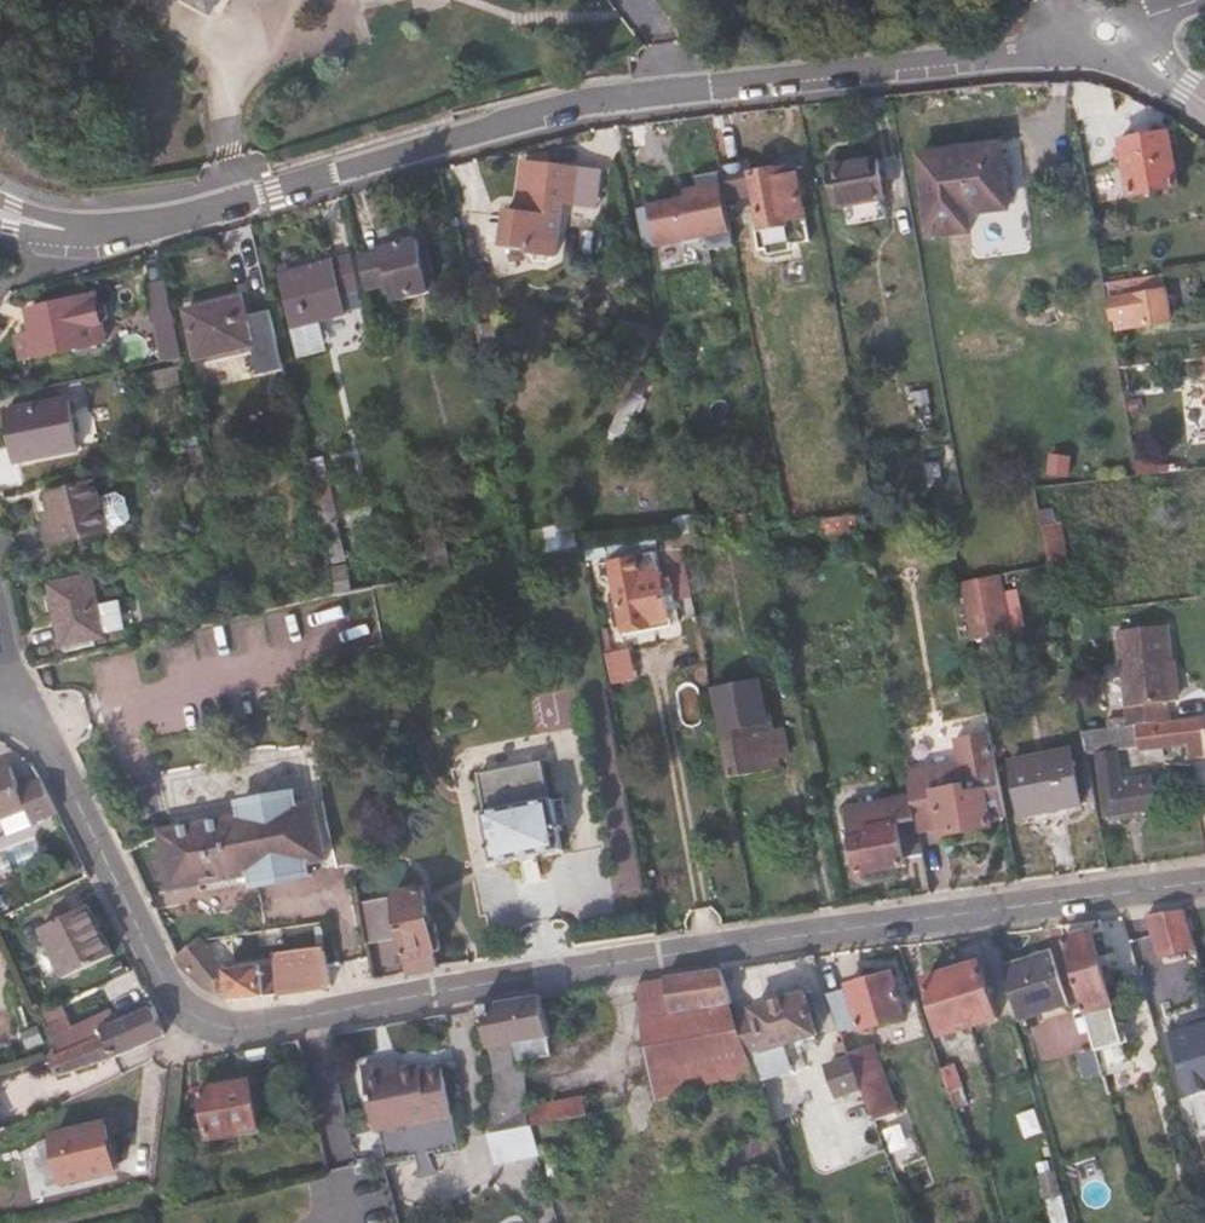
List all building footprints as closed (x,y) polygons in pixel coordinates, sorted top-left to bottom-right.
[(214,13),(221,0),(190,0),(214,13)] [(1179,189),(1169,133),(1119,142),(1129,198),(1179,189)] [(1008,210),(999,145),(939,153),(949,217),(1008,210)] [(886,202),(878,156),(828,166),(836,211),(886,202)] [(598,212),(603,173),(584,171),(522,164),(517,204),(532,205),(531,217),(508,214),(502,251),(528,254),(528,257),(555,259),(561,209),(598,212)] [(807,217),(798,168),(749,176),(760,232),(788,226),(788,221),(807,217)] [(714,265),(712,254),(734,251),(720,176),(698,180),(700,193),(675,198),(677,206),(635,215),(644,255),(661,251),(665,275),(714,265)] [(429,296),(416,243),(380,251),(379,255),(356,260),(364,294),(389,289),(393,304),(429,296)] [(342,298),(358,294),(350,260),(280,276),(300,358),(324,352),(318,324),(346,316),(342,298)] [(1171,323),(1164,277),(1104,285),(1111,322),(1135,319),(1136,327),(1171,323)] [(173,322),(164,282),(144,287),(153,326),(173,322)] [(98,337),(90,299),(28,313),(37,360),(88,348),(88,339),(98,337)] [(282,372),(269,314),(245,319),(241,301),(185,314),(196,362),(252,349),(259,376),(282,372)] [(504,359),(496,324),(474,328),(482,364),(504,359)] [(76,449),(67,401),(7,413),(16,462),(76,449)] [(943,488),(939,462),(943,462),(941,448),(917,453),(920,465),(923,466),(926,490),(943,488)] [(1069,479),(1071,459),(1049,458),(1048,477),(1069,479)] [(345,563),(337,524),(322,459),(303,463),(327,567),(345,563)] [(1155,476),(1153,461),(1135,463),(1137,477),(1155,476)] [(107,534),(94,483),(45,496),(48,515),(44,516),(52,547),(107,534)] [(416,512),(421,535),(432,578),(449,575),(434,508),(416,512)] [(1069,567),(1061,524),(1055,523),(1053,511),(1039,513),(1051,570),(1069,567)] [(577,545),(573,526),(536,532),(540,552),(577,545)] [(652,541),(653,548),(607,557),(622,630),(669,620),(669,617),(676,617),(671,595),(690,592),(679,537),(652,541)] [(98,608),(91,578),(49,588),(62,650),(126,633),(120,603),(98,608)] [(1002,638),(994,592),(973,596),(982,642),(1002,638)] [(1178,703),(1170,627),(1117,633),(1127,728),(1168,723),(1167,703),(1178,703)] [(787,761),(781,731),(771,731),(770,724),(765,724),(756,682),(713,691),(731,777),(779,767),(778,762),(787,761)] [(1168,723),(1127,728),(1082,733),(1086,756),(1097,755),(1105,818),(1157,811),(1153,776),(1123,780),(1119,752),(1136,749),(1137,754),(1187,748),(1188,759),(1204,757),(1204,719),(1168,723)] [(1003,790),(994,743),(991,743),(988,730),(965,734),(975,788),(932,796),(940,838),(992,828),(986,792),(1003,790)] [(1080,808),(1068,751),(1010,764),(1021,820),(1080,808)] [(563,852),(554,805),(550,805),(541,765),(480,777),(487,819),(484,820),(492,865),(563,852)] [(39,781),(19,789),(11,767),(0,771),(0,823),(27,812),(32,824),(57,815),(39,781)] [(925,862),(920,835),(911,792),(908,794),(845,807),(860,883),(908,872),(906,866),(925,862)] [(327,865),(317,808),(297,811),(296,800),(243,808),(244,821),(162,836),(173,893),(253,879),(255,888),(308,879),(307,868),(327,865)] [(432,931),(424,890),(392,893),(392,895),(401,940),(408,976),(439,970),(437,956),(442,954),(439,931),(432,931)] [(401,940),(392,895),(357,902),(362,926),(366,946),(401,940)] [(113,956),(89,908),(41,933),(47,946),(38,950),(48,971),(56,967),(63,980),(113,956)] [(1195,950),(1184,912),(1146,917),(1159,961),(1195,950)] [(329,990),(320,925),(277,931),(280,958),(273,959),(273,965),(226,971),(201,942),(179,959),(178,962),(178,966),(181,970),(211,997),(226,1002),(329,990)] [(1115,1008),(1091,931),(1064,938),(1077,980),(1110,1099),(1141,1089),(1134,1064),(1125,1067),(1121,1056),(1124,1053),(1113,1011),(1115,1008)] [(1068,1006),(1051,954),(1004,967),(1020,1021),(1068,1006)] [(998,1020),(981,965),(952,972),(971,1029),(998,1020)] [(723,970),(668,979),(635,985),(656,1104),(758,1083),(749,1058),(735,1018),(732,1007),(723,970)] [(971,1029),(952,972),(927,980),(943,1037),(971,1029)] [(907,1017),(894,975),(848,988),(847,992),(827,997),(840,1033),(859,1027),(859,1031),(907,1017)] [(821,1035),(808,996),(748,1013),(762,1053),(821,1035)] [(529,1107),(524,1061),(551,1056),(548,1040),(551,1039),(542,998),(479,1007),(493,1068),(494,1078),(490,1115),(488,1136),(528,1127),(589,1116),(585,1098),(529,1107)] [(165,1038),(158,1018),(154,1008),(115,1026),(110,1014),(74,1030),(63,1004),(41,1014),(53,1043),(56,1043),(61,1055),(106,1037),(116,1059),(165,1038)] [(762,1053),(748,1013),(735,1018),(749,1058),(762,1053)] [(1170,1036),(1177,1061),(1184,1059),(1188,1074),(1204,1069),(1204,1025),(1170,1036)] [(116,1059),(106,1037),(61,1055),(52,1059),(58,1079),(116,1059)] [(900,1111),(873,1046),(848,1056),(850,1060),(862,1091),(874,1124),(900,1111)] [(470,1156),(466,1139),(450,1065),(432,1068),(430,1063),(397,1070),(395,1060),(372,1064),(384,1126),(387,1127),(396,1171),(417,1167),(417,1160),(450,1154),(451,1160),(470,1156)] [(862,1091),(850,1060),(828,1068),(838,1100),(862,1091)] [(964,1088),(955,1066),(940,1070),(955,1110),(964,1108),(958,1090),(964,1088)] [(1188,1074),(1183,1076),(1192,1104),(1204,1100),(1204,1069),(1188,1074)] [(259,1131),(249,1083),(201,1092),(209,1141),(259,1131)] [(116,1172),(103,1124),(55,1135),(66,1183),(116,1172)] [(785,1175),(775,1139),(722,1150),(729,1186),(785,1175)]
